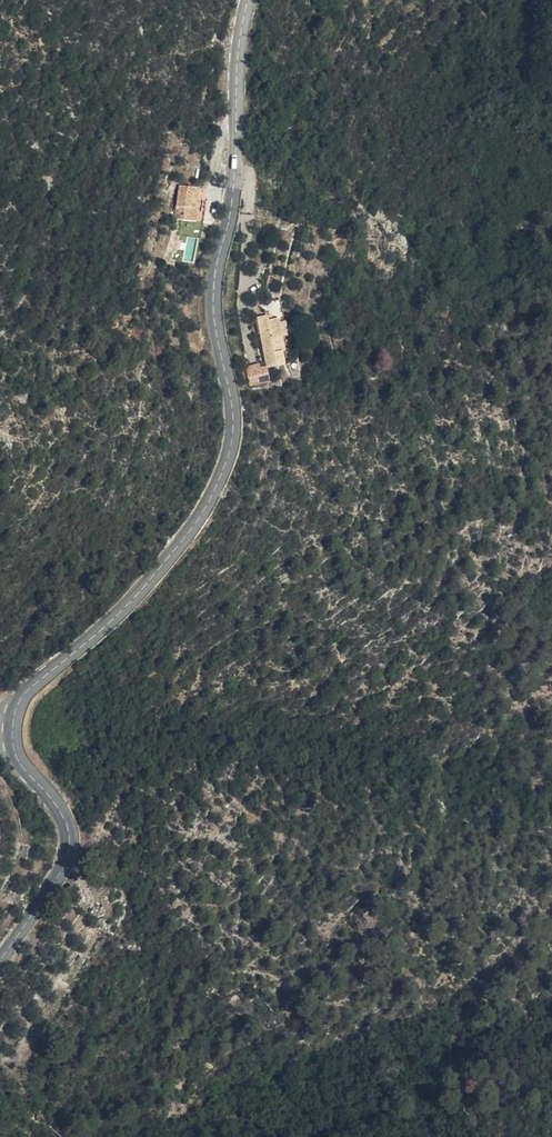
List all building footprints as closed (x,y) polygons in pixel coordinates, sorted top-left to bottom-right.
[(157,232),(178,234),(180,221),(177,221),(178,213),(179,203),(161,200),(157,232)] [(189,204),(179,203),(178,213),(181,213),(188,214),(189,204)] [(248,334),(254,384),(275,382),(274,355),(272,338),(271,335),(259,335),(259,332),(248,334)] [(272,338),(274,355),(280,354),(277,338),(272,338)]
